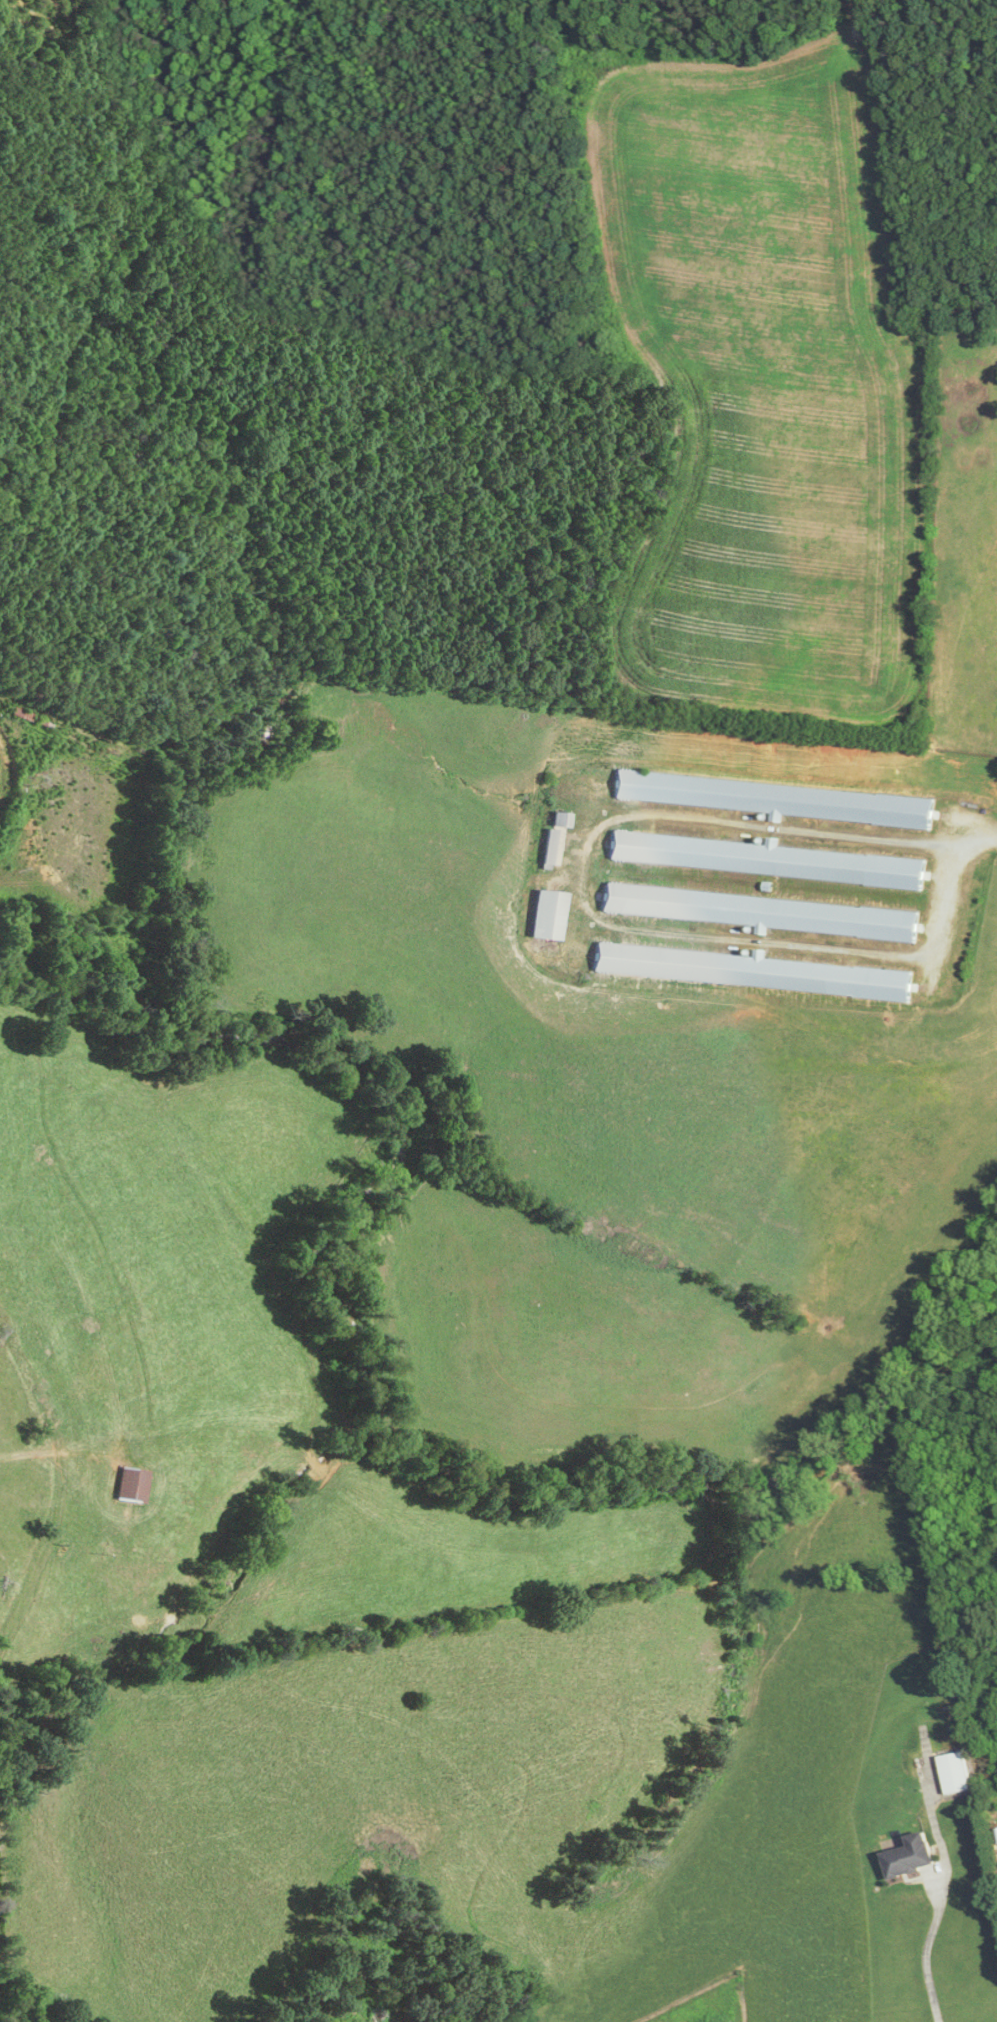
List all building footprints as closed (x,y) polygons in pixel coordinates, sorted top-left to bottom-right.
[(932,828),(935,797),(617,772),(615,800),(781,813),(781,817),(932,828)] [(545,867),(560,869),(565,827),(570,827),(572,813),(551,811),(545,867)] [(779,848),(780,838),(769,837),(769,843),(612,832),(610,863),(930,886),(932,859),(779,848)] [(927,940),(929,911),(606,884),(603,914),(927,940)] [(532,937),(563,941),(569,892),(538,889),(532,937)] [(767,959),(768,951),(757,951),(757,955),(597,943),(595,974),(921,999),(923,971),(767,959)] [(116,1501),(145,1504),(149,1470),(119,1467),(116,1501)] [(971,1792),(968,1754),(942,1756),(945,1794),(971,1792)] [(930,1833),(909,1837),(911,1848),(885,1854),(890,1880),(938,1869),(930,1833)]
